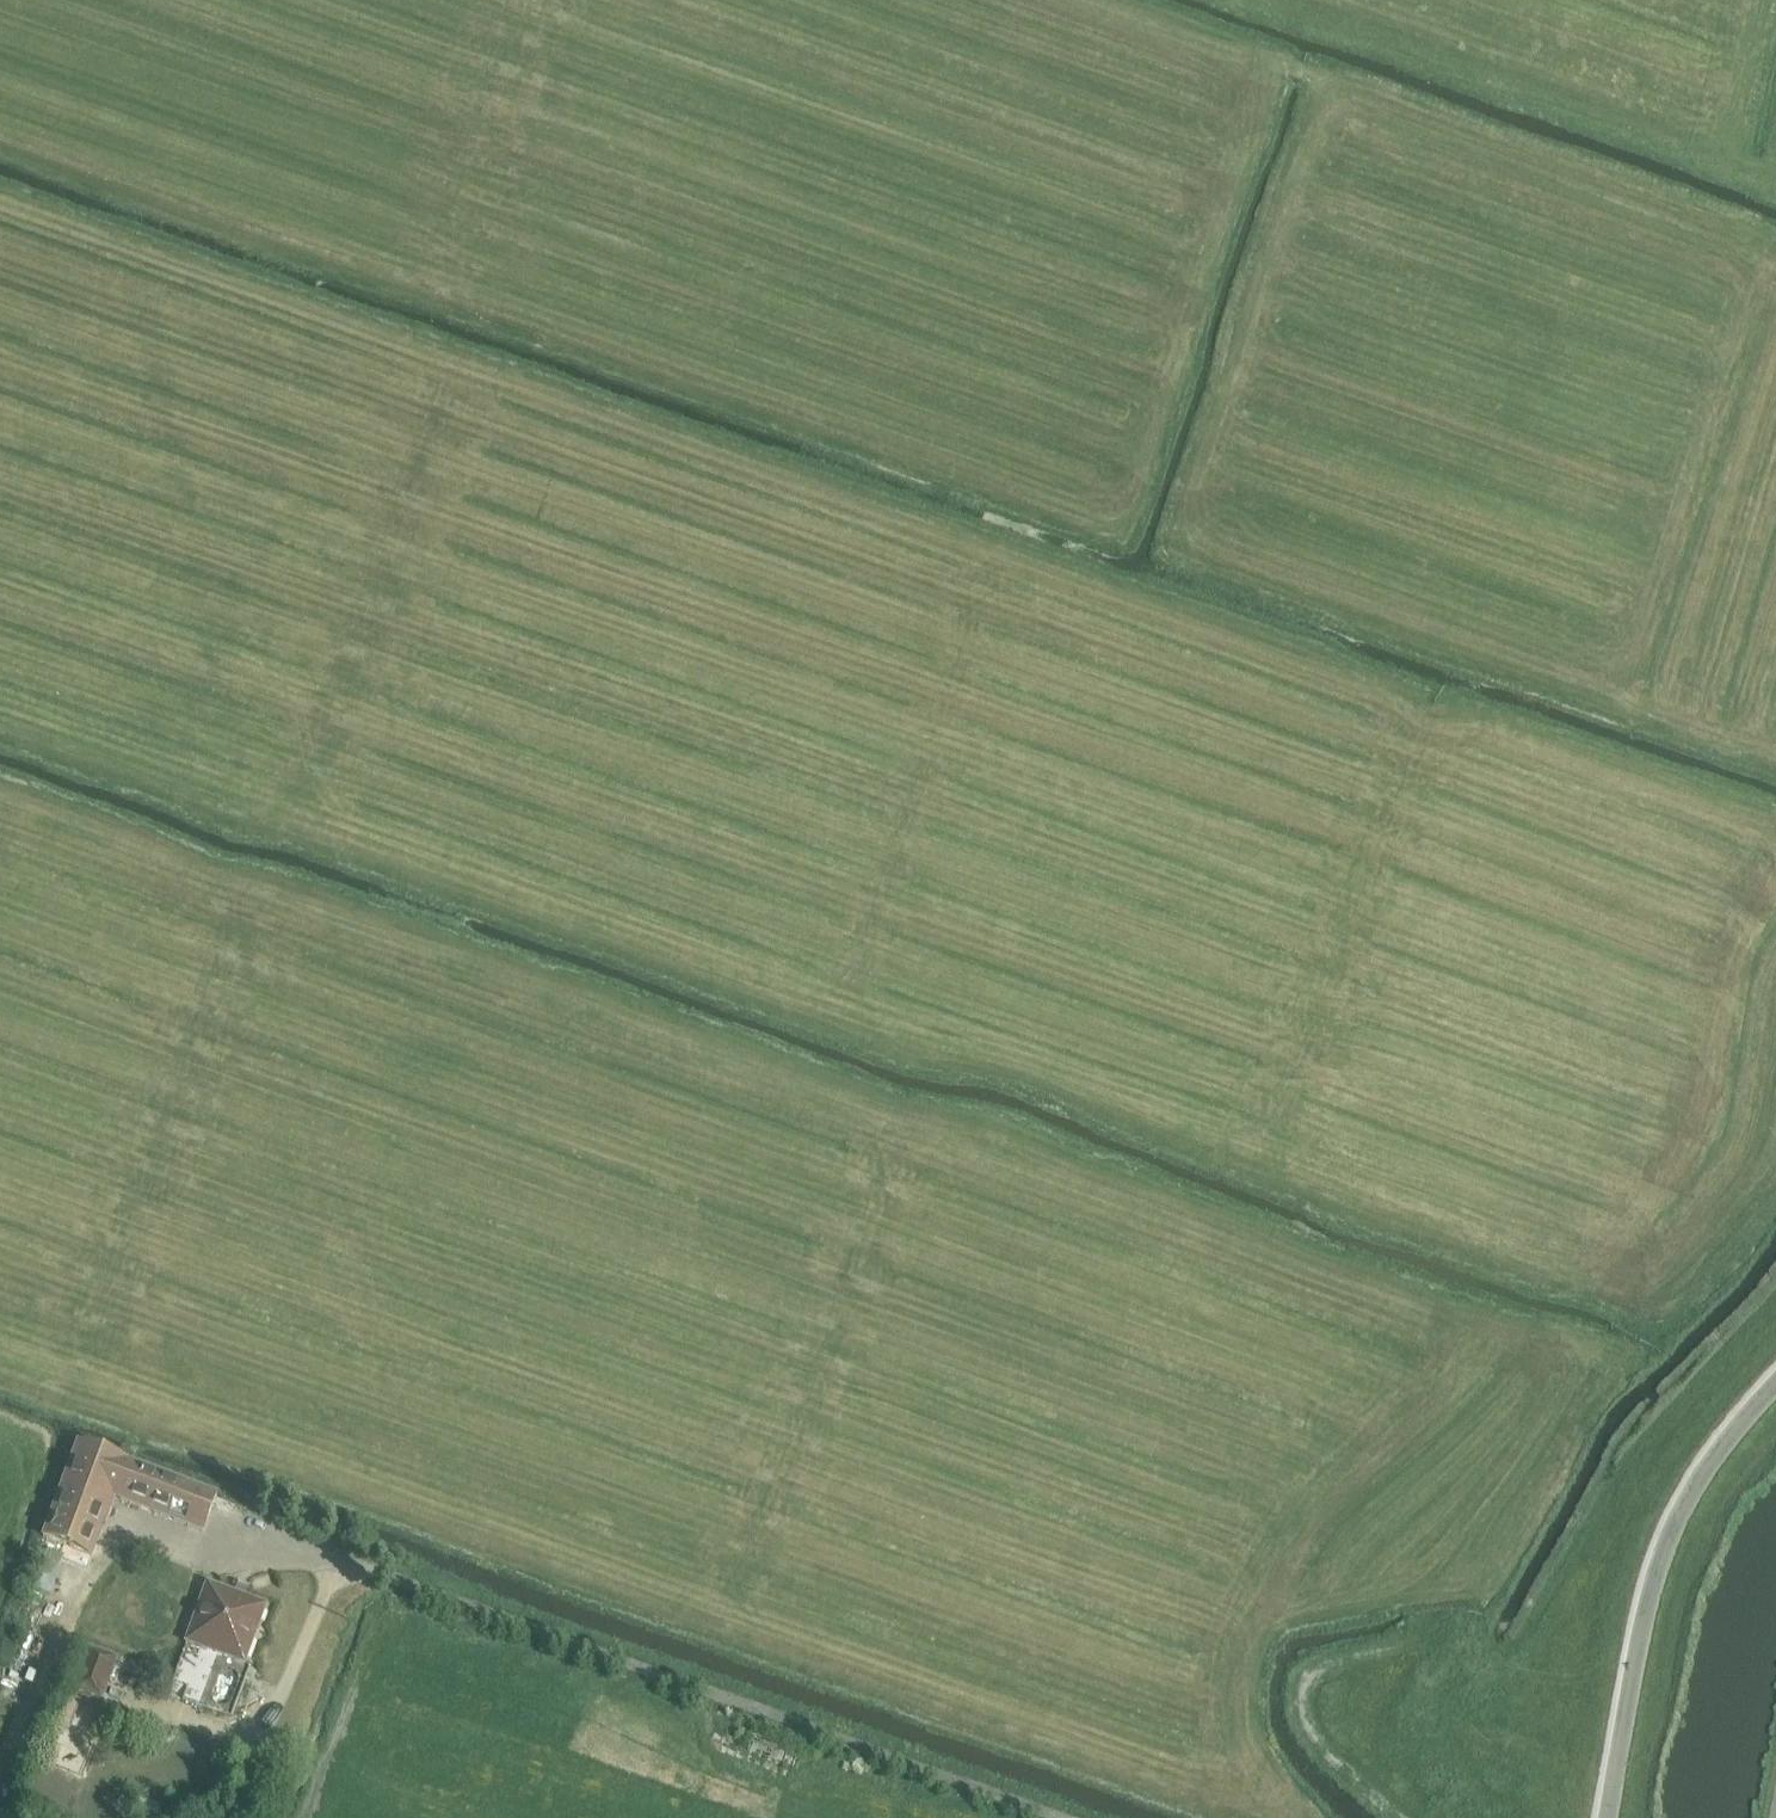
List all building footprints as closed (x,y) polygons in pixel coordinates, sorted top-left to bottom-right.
[(42,1538),(92,1558),(114,1499),(204,1532),(218,1495),(77,1443),(42,1538)] [(30,1600),(47,1606),(66,1550),(49,1544),(30,1600)] [(186,1643),(245,1663),(266,1605),(244,1597),(248,1587),(241,1584),(237,1595),(208,1584),(186,1643)] [(73,1690),(102,1701),(116,1662),(88,1651),(73,1690)]
